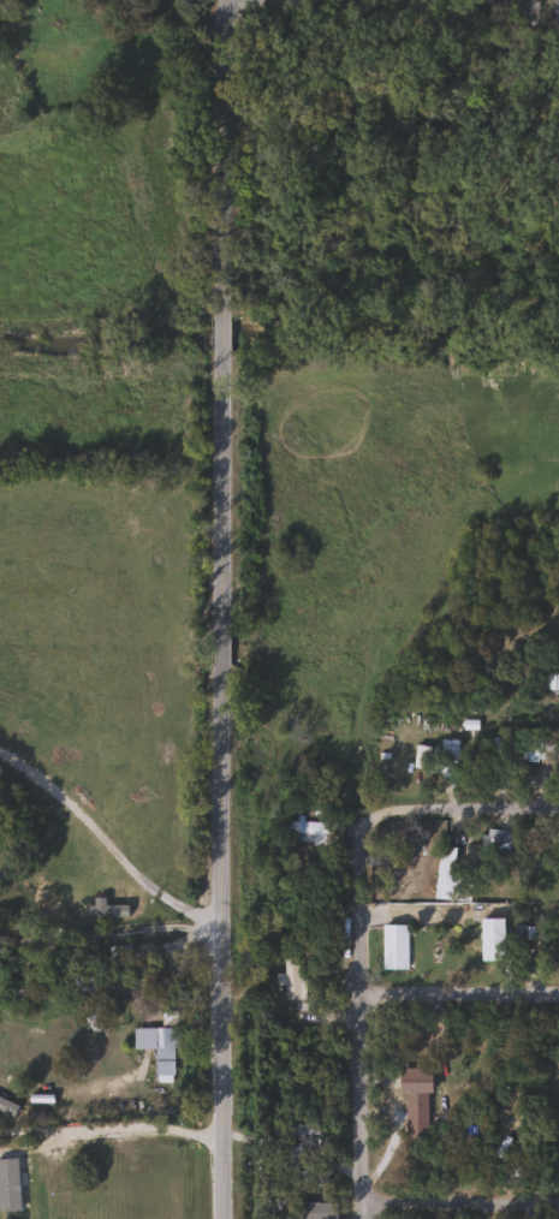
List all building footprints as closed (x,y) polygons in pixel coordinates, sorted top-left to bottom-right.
[(490,737),(558,740),(558,760),(490,757),(490,737)] [(457,774),(438,774),(438,739),(457,739),(457,774)] [(326,821),(326,843),(284,843),(284,821),(326,821)] [(515,829),(515,863),(481,863),(481,829),(515,829)] [(438,845),(454,848),(452,872),(470,873),(466,902),(432,898),(438,845)] [(502,961),(478,961),(478,918),(502,918),(502,961)] [(406,923),(406,969),(380,969),(380,923),(406,923)] [(108,959),(108,946),(129,946),(129,959),(108,959)] [(301,1000),(284,1000),(284,957),(301,957),(301,1000)] [(153,1027),(174,1027),(174,1082),(153,1082),(153,1027)] [(403,1093),(397,1093),(397,1068),(427,1068),(427,1135),(404,1135),(403,1093)] [(24,1189),(0,1189),(0,1162),(24,1162),(24,1189)] [(334,1202),(334,1218),(290,1218),(290,1202),(334,1202)]
